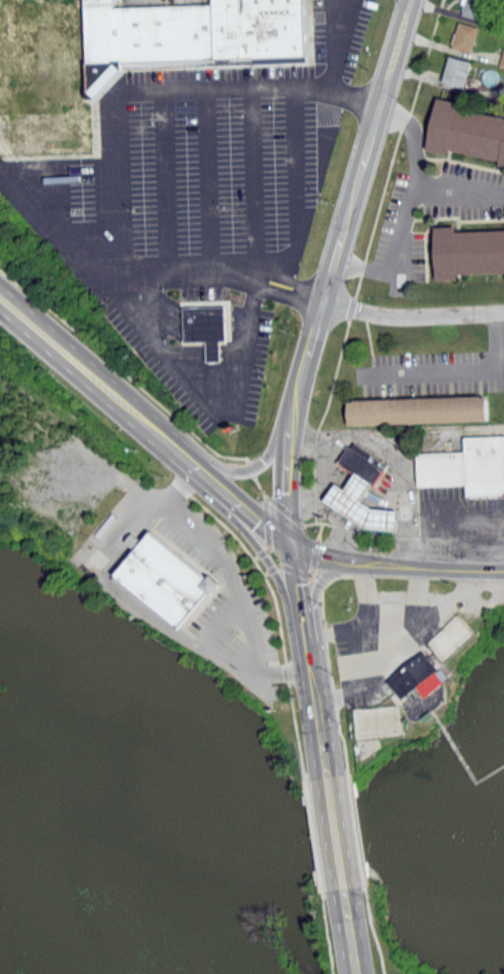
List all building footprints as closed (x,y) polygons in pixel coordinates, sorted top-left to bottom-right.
[(96,97),(125,64),(308,59),(306,0),(216,0),(115,3),(115,0),(86,0),(89,97),(96,97)] [(183,307),(184,341),(206,341),(206,361),(221,361),(220,340),(226,340),(225,306),(183,307)] [(148,532),(212,584),(176,627),(113,574),(134,549),(141,541),(148,532)] [(141,541),(131,533),(124,541),(134,549),(141,541)] [(387,680),(402,699),(417,687),(425,697),(449,678),(430,654),(427,655),(424,651),(387,680)]
